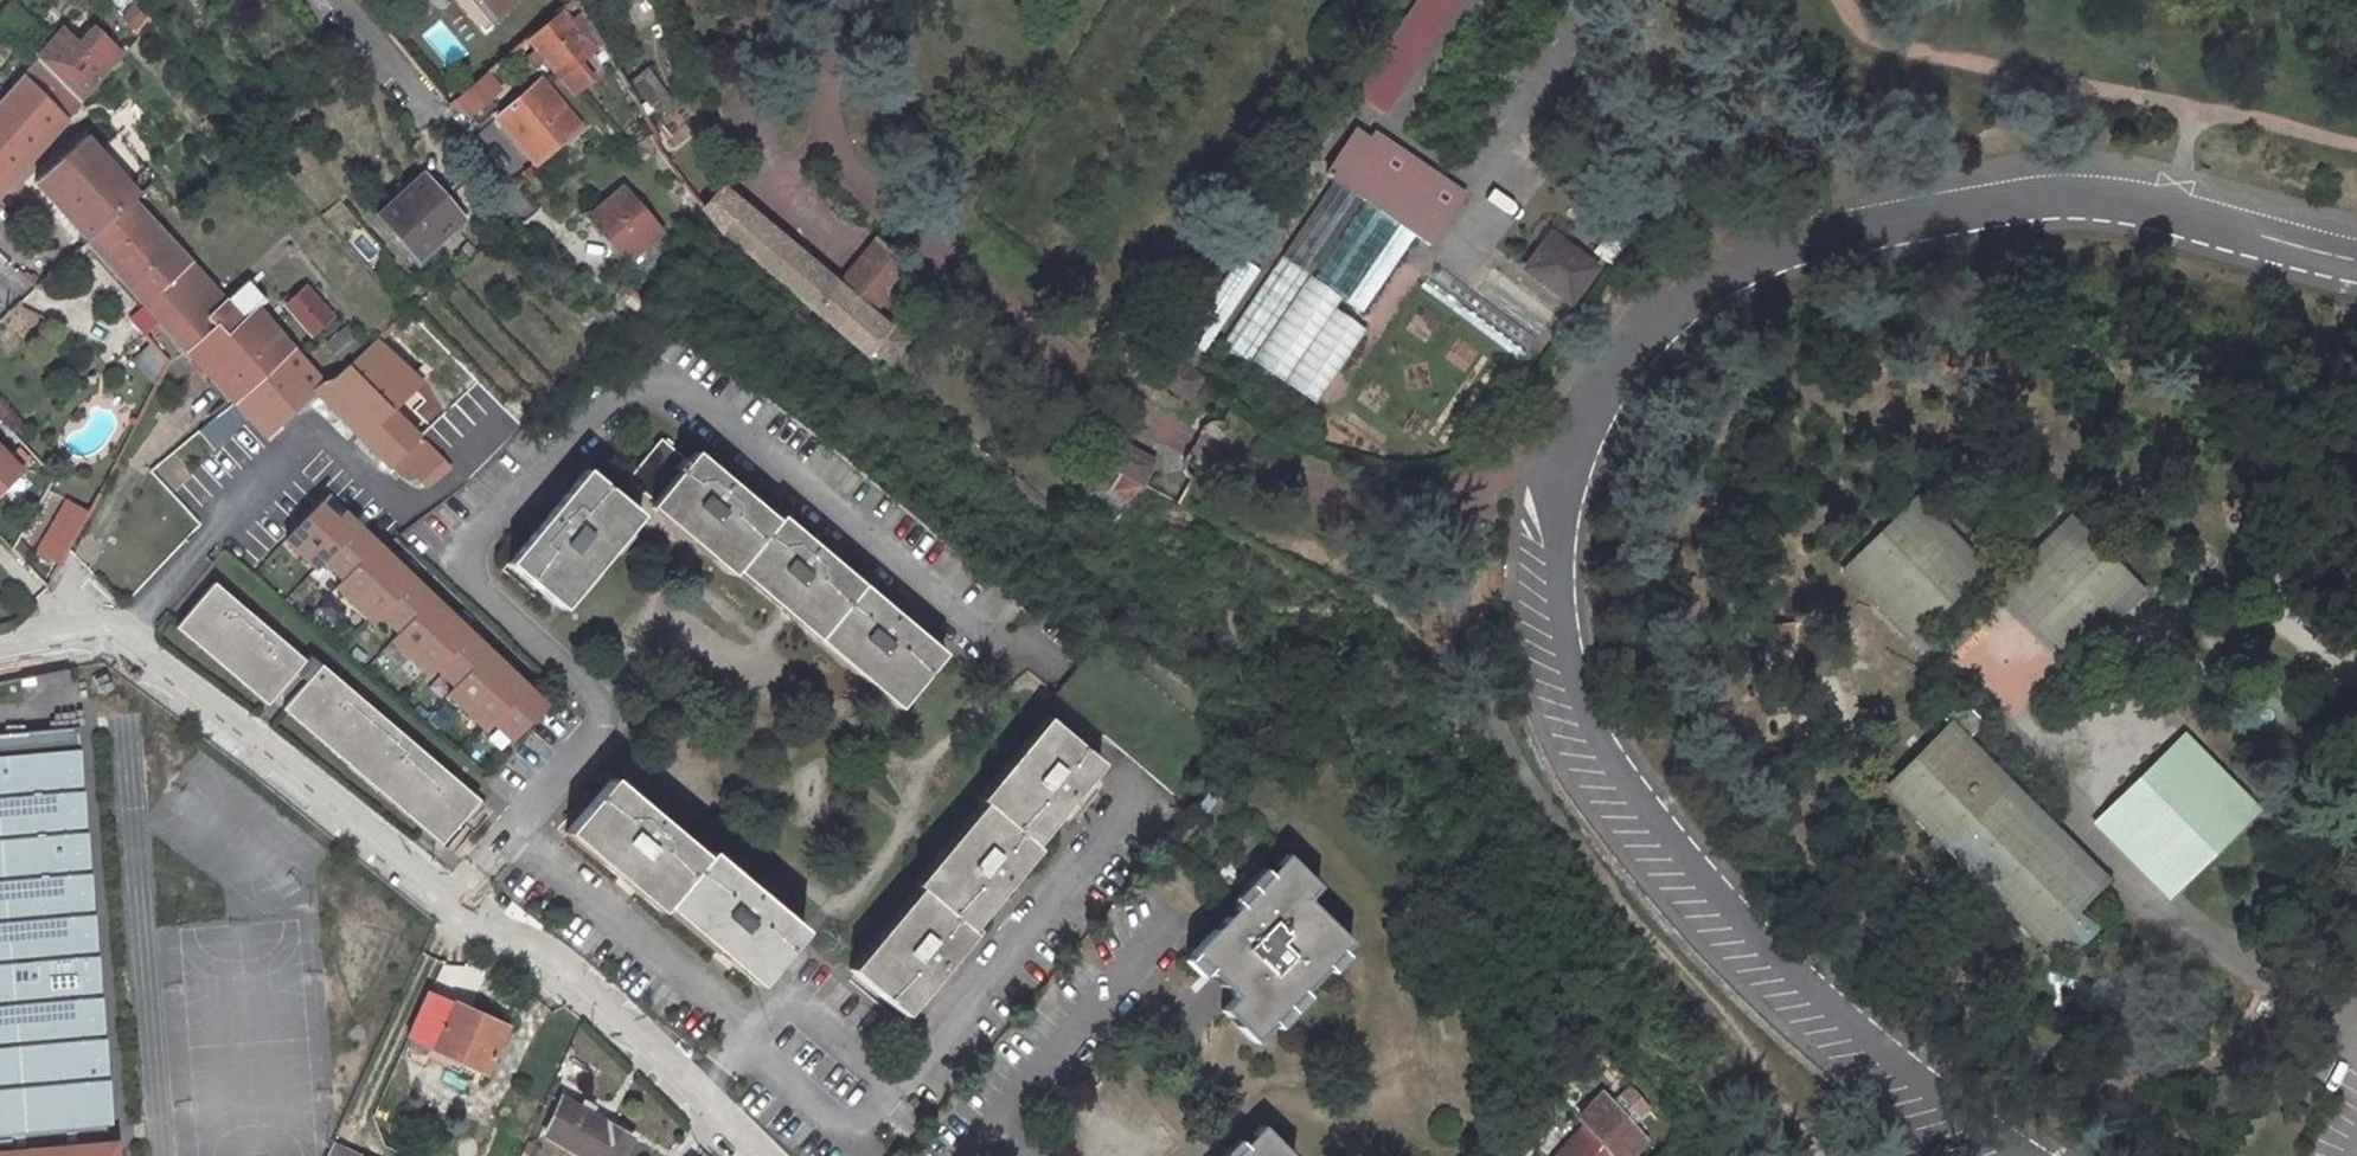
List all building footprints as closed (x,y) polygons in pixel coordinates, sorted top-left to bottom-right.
[(484,21),(510,0),(466,0),(484,21)] [(1378,111),(1454,0),(1419,0),(1354,95),(1378,111)] [(535,59),(564,94),(580,81),(567,65),(583,49),(571,34),(578,28),(560,6),(518,40),(525,48),(535,59)] [(571,34),(583,49),(589,44),(578,28),(571,34)] [(111,62),(93,44),(84,34),(69,49),(55,35),(27,62),(50,87),(68,106),(111,62)] [(535,59),(525,48),(519,54),(528,65),(535,59)] [(68,106),(50,87),(27,62),(0,91),(0,179),(68,106)] [(638,74),(623,85),(642,115),(658,105),(638,74)] [(445,101),(458,117),(479,100),(489,93),(474,77),(465,84),(445,101)] [(531,81),(493,112),(509,131),(502,137),(526,166),(571,126),(531,81)] [(486,118),(502,137),(509,131),(493,112),(486,118)] [(25,182),(78,243),(137,192),(84,132),(25,182)] [(1456,203),(1367,142),(1362,150),(1351,142),(1341,157),(1338,155),(1320,181),(1328,186),(1274,263),(1304,283),(1357,206),(1361,210),(1310,286),(1338,306),(1391,229),(1394,231),(1341,308),(1358,320),(1411,244),(1421,251),(1456,203)] [(357,217),(394,263),(437,226),(400,181),(357,217)] [(195,256),(137,192),(78,243),(136,309),(195,256)] [(610,192),(576,221),(614,265),(649,236),(610,192)] [(872,322),(912,274),(876,244),(837,293),(718,195),(701,215),(718,237),(839,338),(867,361),(873,353),(893,369),(909,347),(889,331),(886,334),(872,322)] [(1630,232),(1613,219),(1584,256),(1601,269),(1630,232)] [(1589,274),(1542,239),(1523,266),(1537,277),(1531,284),(1549,298),(1555,290),(1568,300),(1589,274)] [(235,301),(195,256),(136,309),(177,354),(212,323),(235,301)] [(1197,359),(1253,277),(1232,263),(1176,344),(1197,359)] [(1517,273),(1531,284),(1537,277),(1523,266),(1517,273)] [(335,315),(309,285),(281,308),(308,339),(335,315)] [(1562,308),(1568,300),(1555,290),(1549,298),(1562,308)] [(212,323),(177,354),(228,409),(296,346),(258,304),(223,336),(212,323)] [(422,382),(376,334),(328,380),(313,394),(359,442),(394,410),(422,382)] [(1187,375),(1197,359),(1176,344),(1164,362),(1168,365),(1187,375)] [(328,380),(296,346),(228,409),(260,444),(313,394),(328,380)] [(1188,400),(1198,381),(1187,375),(1168,365),(1157,382),(1188,400)] [(422,442),(394,410),(359,442),(389,472),(422,442)] [(209,447),(228,435),(217,417),(198,428),(209,447)] [(675,453),(651,434),(616,473),(722,565),(727,560),(889,699),(932,649),(770,510),(765,516),(683,445),(675,453)] [(446,469),(422,442),(389,472),(398,482),(408,473),(424,490),(446,469)] [(1100,466),(1141,487),(1153,462),(1113,442),(1100,466)] [(0,445),(0,494),(25,471),(0,445)] [(1070,499),(1107,525),(1141,487),(1100,466),(1095,464),(1070,499)] [(575,469),(495,562),(545,606),(624,511),(575,469)] [(1902,502),(1968,567),(1976,557),(1910,494),(1902,502)] [(63,496),(31,550),(58,566),(89,512),(63,496)] [(1848,554),(1914,619),(1968,567),(1902,502),(1848,554)] [(334,519),(320,506),(284,543),(504,749),(547,705),(341,512),(334,519)] [(2065,512),(2000,576),(2009,585),(2074,521),(2065,512)] [(2062,637),(2126,573),(2074,521),(2009,585),(2062,637)] [(1905,627),(1914,619),(1848,554),(1839,562),(1905,627)] [(2134,580),(2126,573),(2062,637),(2070,645),(2134,580)] [(267,700),(300,663),(208,586),(176,624),(267,700)] [(288,710),(448,843),(481,804),(323,671),(288,710)] [(1981,712),(1958,690),(1941,709),(1946,715),(1962,731),(1981,712)] [(1937,725),(2093,875),(2102,867),(1962,731),(1946,715),(1937,725)] [(1096,758),(1047,717),(977,797),(981,801),(911,880),(916,885),(847,964),(897,1007),(966,926),(961,923),(1030,842),(1025,838),(1096,758)] [(108,1136),(101,1137),(99,1119),(106,1118),(70,720),(0,726),(0,1155),(110,1155),(108,1136)] [(2181,723),(2173,731),(2197,754),(2206,746),(2181,723)] [(2093,875),(1937,725),(1880,782),(2035,933),(2058,912),(2077,932),(2092,916),(2072,898),(2093,875)] [(2197,754),(2173,731),(2101,803),(2171,872),(2241,801),(2232,790),(2241,780),(2206,746),(2197,754)] [(601,773),(552,829),(646,909),(650,904),(742,983),(790,927),(698,848),(693,853),(601,773)] [(2251,789),(2241,780),(2232,790),(2241,801),(2251,789)] [(2162,880),(2171,872),(2101,803),(2092,812),(2162,880)] [(1304,884),(1272,854),(1255,872),(1228,899),(1178,952),(1219,992),(1207,1006),(1239,1035),(1255,1018),(1285,987),(1333,937),(1291,897),(1304,884)] [(1228,899),(1255,872),(1248,866),(1223,892),(1228,899)] [(1316,969),(1332,953),(1324,946),(1309,963),(1316,969)] [(1194,969),(1178,952),(1171,960),(1187,977),(1194,969)] [(499,1022),(421,985),(401,1029),(426,1041),(455,1055),(478,1066),(499,1022)] [(1262,1024),(1291,993),(1285,987),(1255,1018),(1262,1024)] [(426,1041),(401,1029),(393,1048),(416,1059),(419,1052),(426,1041)] [(449,1067),(455,1055),(426,1041),(419,1052),(449,1067)] [(1563,1109),(1608,1154),(1634,1128),(1589,1083),(1563,1109)] [(556,1094),(537,1130),(582,1155),(584,1155),(610,1155),(623,1132),(601,1120),(586,1111),(591,1103),(579,1096),(574,1105),(556,1094)] [(1535,1155),(1606,1155),(1608,1154),(1572,1119),(1535,1155)] [(1247,1121),(1231,1138),(1214,1155),(1276,1155),(1279,1152),(1247,1121)] [(1231,1138),(1224,1131),(1199,1155),(1214,1155),(1231,1138)] [(330,1141),(324,1155),(363,1155),(330,1141)]
